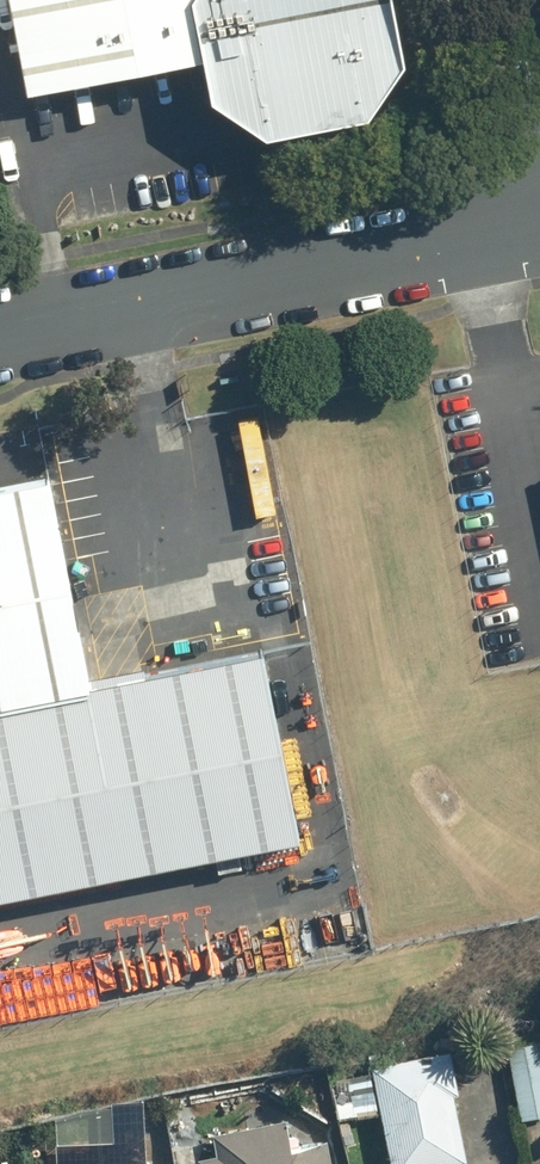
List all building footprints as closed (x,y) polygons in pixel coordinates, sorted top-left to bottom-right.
[(35,90),(215,56),(223,98),(275,130),(363,113),(400,64),(387,0),(18,0),(35,90)] [(302,837),(265,651),(93,685),(51,478),(0,488),(0,897),(302,837)] [(504,1046),(520,1120),(539,1115),(539,1038),(504,1046)] [(371,1067),(390,1163),(448,1163),(465,1161),(452,1094),(458,1093),(450,1052),(371,1067)] [(326,1139),(292,1146),(286,1116),(208,1132),(213,1153),(195,1157),(197,1163),(331,1163),(326,1139)]
